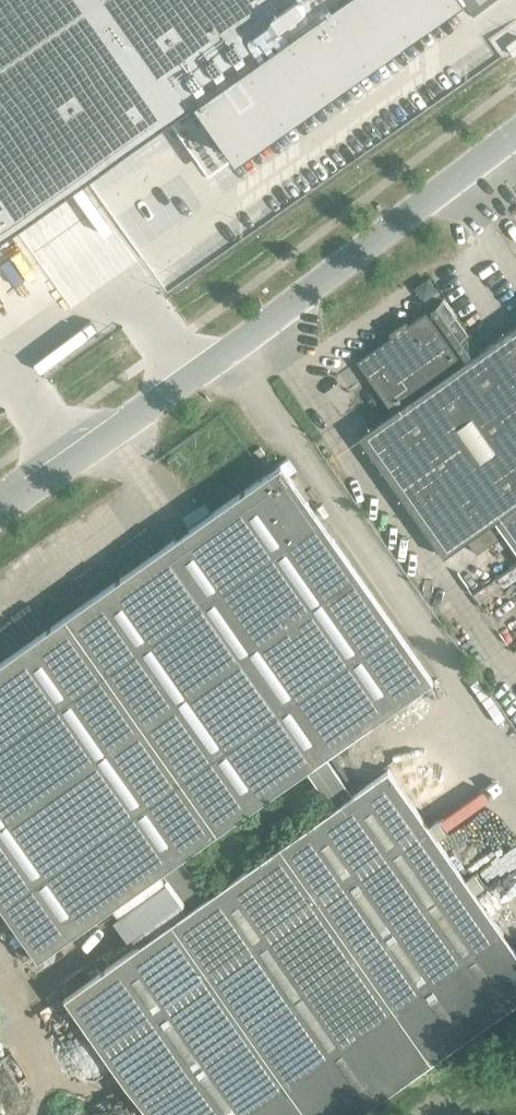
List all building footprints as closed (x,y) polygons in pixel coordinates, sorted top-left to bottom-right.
[(170,114),(209,170),(436,9),(434,6),(434,5),(435,4),(435,3),(435,2),(435,1),(435,0),(0,0),(0,234),(170,114)] [(508,48),(515,43),(515,35),(504,44),(508,48)] [(511,54),(515,50),(515,43),(508,49),(511,54)] [(479,351),(443,301),(427,312),(426,312),(357,361),(393,412),(358,436),(444,557),(495,521),(515,551),(515,325),(479,351)] [(0,663),(0,906),(37,959),(432,680),(281,465),(0,663)] [(64,997),(147,1114),(354,1114),(424,1066),(515,1001),(515,951),(388,768),(64,997)]
